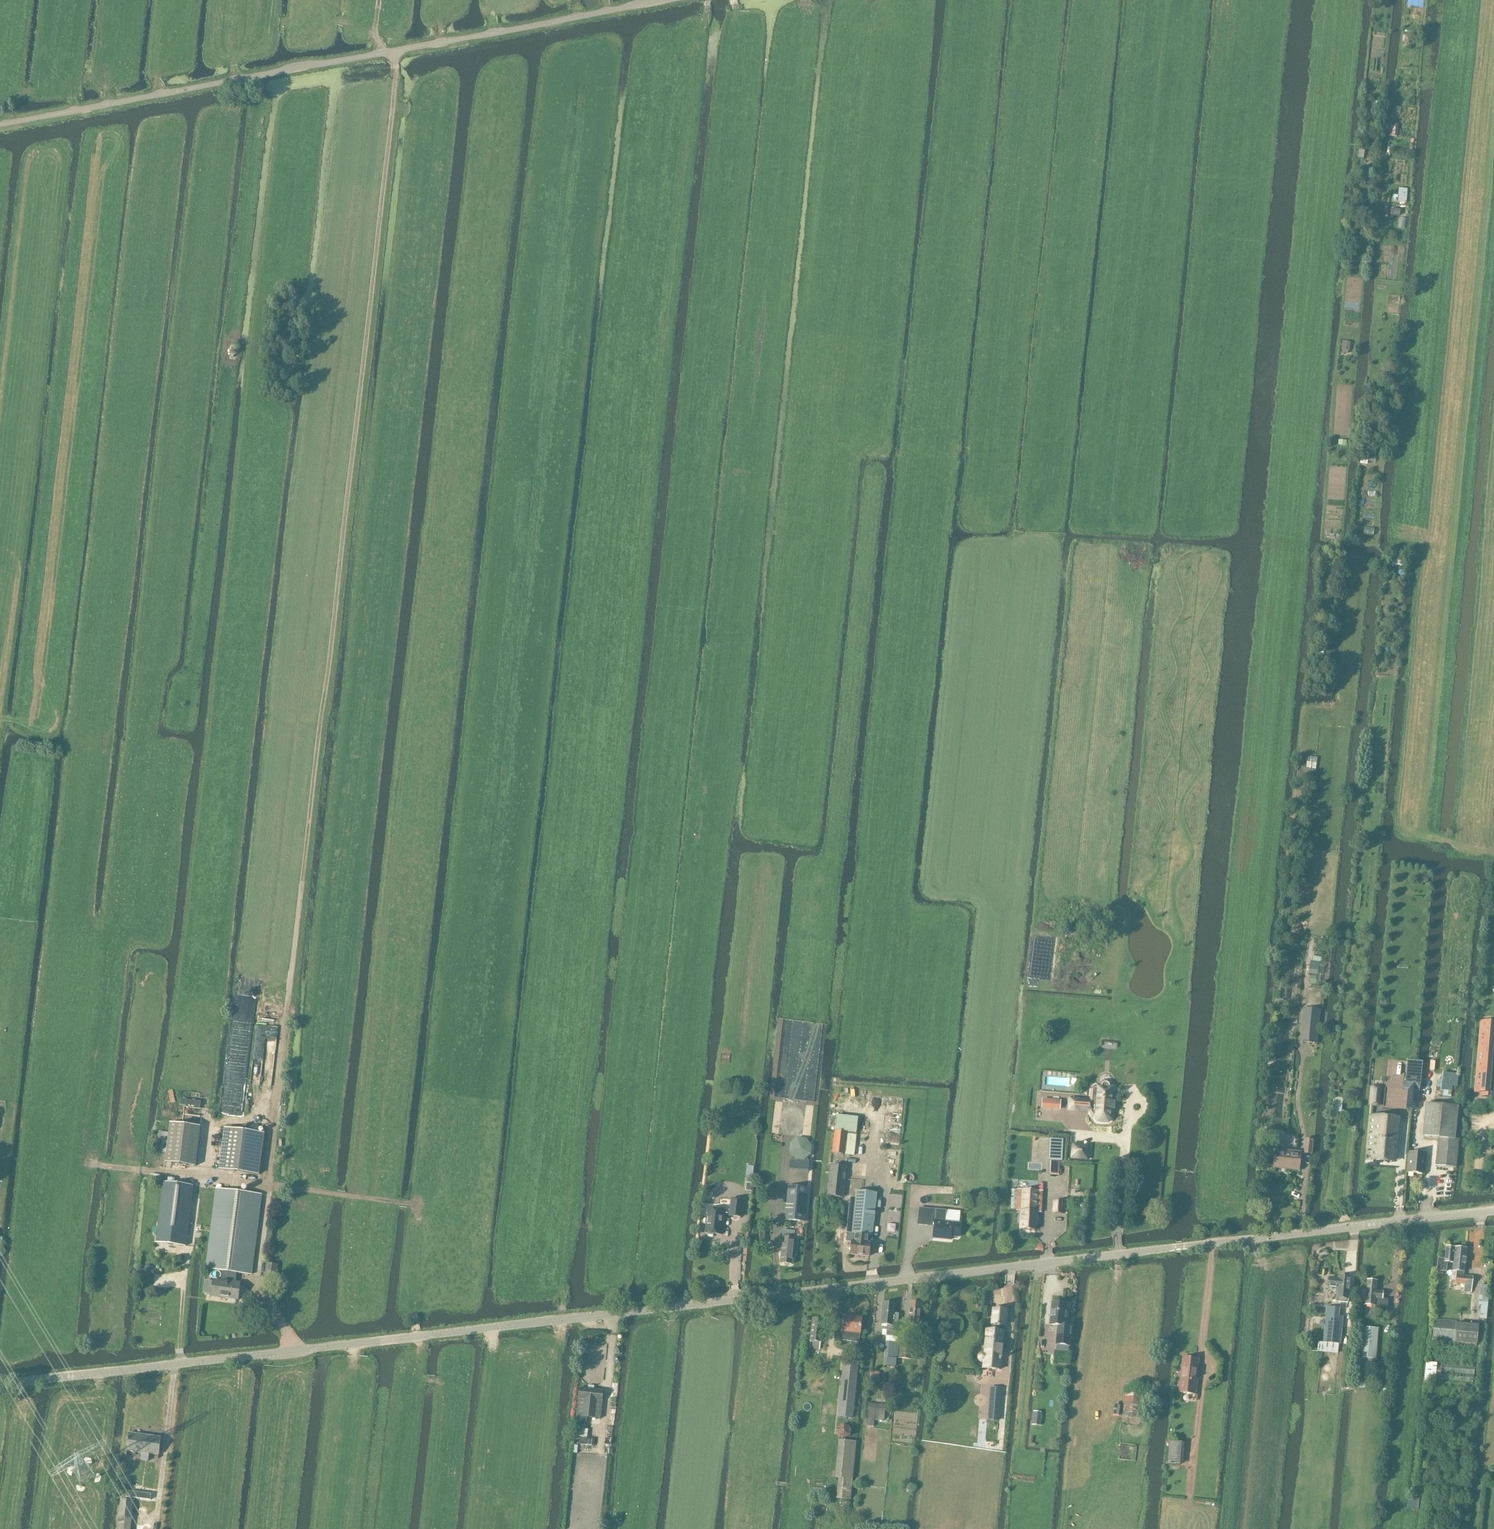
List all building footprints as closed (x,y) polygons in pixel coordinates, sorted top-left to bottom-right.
[(1392,125),(1391,136),(1397,137),(1399,126),(1392,125)] [(1350,453),(1331,451),(1330,462),(1349,464),(1350,453)] [(1313,962),(1310,961),(1309,974),(1317,975),(1317,977),(1311,976),(1310,983),(1319,983),(1319,978),(1320,978),(1321,974),(1319,974),(1320,970),(1318,970),(1319,967),(1322,968),(1322,963),(1321,962),(1321,957),(1313,956),(1313,962)] [(1317,1044),(1321,1010),(1303,1008),(1300,1042),(1317,1044)] [(1474,1093),(1481,1093),(1481,1096),(1493,1097),(1493,1087),(1493,1019),(1488,1019),(1487,1022),(1480,1022),(1474,1093)] [(1450,1097),(1451,1088),(1452,1086),(1458,1087),(1459,1074),(1442,1072),(1441,1079),(1437,1079),(1436,1085),(1440,1085),(1440,1091),(1443,1091),(1442,1096),(1450,1097)] [(1385,1073),(1383,1091),(1397,1092),(1398,1074),(1385,1073)] [(1091,1098),(1090,1112),(1093,1116),(1095,1116),(1095,1118),(1097,1121),(1107,1122),(1111,1119),(1111,1109),(1114,1109),(1115,1102),(1112,1101),(1113,1087),(1110,1087),(1110,1086),(1110,1085),(1109,1085),(1109,1084),(1108,1083),(1107,1083),(1107,1082),(1106,1082),(1105,1082),(1104,1082),(1103,1083),(1102,1083),(1102,1084),(1101,1084),(1101,1085),(1101,1086),(1100,1086),(1097,1086),(1097,1088),(1095,1088),(1092,1090),(1091,1098)] [(1370,1085),(1368,1106),(1379,1107),(1381,1086),(1370,1085)] [(1333,1098),(1331,1116),(1341,1117),(1343,1099),(1338,1098),(1333,1098)] [(1042,1099),(1041,1109),(1060,1110),(1061,1101),(1042,1099)] [(1070,1099),(1069,1110),(1078,1111),(1079,1100),(1070,1099)] [(1455,1168),(1458,1140),(1454,1139),(1457,1107),(1425,1104),(1422,1136),(1438,1138),(1435,1166),(1455,1168)] [(832,1153),(832,1154),(844,1155),(854,1156),(858,1118),(836,1116),(835,1131),(834,1131),(834,1134),(832,1153)] [(1398,1120),(1390,1119),(1370,1117),(1367,1150),(1372,1151),(1371,1162),(1391,1164),(1392,1153),(1395,1153),(1398,1120)] [(171,1123),(166,1164),(196,1167),(201,1126),(171,1123)] [(224,1128),(219,1170),(260,1175),(265,1133),(224,1128)] [(790,1159),(789,1170),(798,1171),(799,1160),(805,1160),(811,1155),(812,1146),(806,1139),(797,1138),(790,1144),(789,1153),(794,1159),(790,1159)] [(1311,1154),(1313,1140),(1306,1139),(1304,1153),(1311,1154)] [(1275,1150),(1273,1168),(1299,1170),(1300,1153),(1275,1150)] [(1407,1152),(1406,1172),(1423,1174),(1425,1154),(1407,1152)] [(1051,1160),(1050,1174),(1059,1175),(1059,1174),(1061,1174),(1061,1169),(1059,1169),(1059,1161),(1051,1160)] [(831,1165),(827,1196),(842,1197),(846,1167),(831,1165)] [(163,1182),(156,1243),(177,1245),(185,1246),(193,1186),(184,1185),(163,1182)] [(1010,1204),(1010,1207),(1017,1208),(1016,1211),(1021,1212),(1020,1230),(1035,1230),(1036,1212),(1041,1213),(1042,1191),(1043,1184),(1038,1184),(1038,1191),(1018,1190),(1017,1204),(1010,1204)] [(787,1196),(785,1220),(798,1221),(805,1222),(806,1206),(806,1198),(807,1187),(788,1186),(787,1196)] [(209,1254),(207,1269),(222,1271),(221,1281),(213,1280),(211,1297),(238,1300),(240,1283),(234,1282),(235,1272),(251,1275),(261,1195),(227,1191),(217,1189),(209,1254)] [(856,1191),(851,1234),(855,1235),(868,1236),(872,1236),(877,1193),(856,1191)] [(731,1199),(729,1216),(741,1217),(743,1201),(731,1199)] [(1054,1202),(1053,1213),(1062,1214),(1062,1202),(1054,1202)] [(721,1233),(724,1208),(718,1207),(718,1209),(708,1208),(707,1217),(705,1217),(705,1223),(706,1223),(705,1232),(708,1232),(707,1233),(713,1234),(713,1233),(721,1233)] [(929,1210),(928,1221),(935,1222),(933,1238),(950,1240),(951,1236),(958,1237),(959,1223),(945,1221),(946,1219),(946,1211),(936,1210),(929,1209),(929,1210)] [(779,1245),(778,1250),(782,1250),(780,1264),(792,1265),(793,1252),(796,1252),(797,1244),(793,1244),(794,1239),(795,1231),(784,1230),(782,1231),(781,1231),(780,1232),(780,1233),(780,1234),(780,1235),(781,1237),(782,1237),(783,1238),(782,1246),(779,1245)] [(852,1241),(850,1255),(869,1256),(870,1243),(867,1243),(868,1236),(855,1235),(855,1242),(852,1241)] [(1437,1271),(1436,1274),(1443,1275),(1443,1271),(1446,1272),(1447,1262),(1448,1262),(1448,1263),(1449,1263),(1449,1262),(1453,1263),(1451,1283),(1464,1284),(1463,1292),(1471,1292),(1472,1280),(1471,1277),(1464,1276),(1466,1249),(1446,1247),(1445,1259),(1438,1258),(1437,1271)] [(267,1264),(266,1277),(269,1278),(276,1279),(277,1265),(276,1265),(271,1264),(268,1264),(267,1264)] [(1329,1278),(1328,1288),(1337,1289),(1335,1302),(1347,1303),(1348,1299),(1350,1278),(1338,1277),(1338,1279),(1329,1278)] [(1367,1281),(1365,1305),(1374,1306),(1374,1311),(1387,1312),(1388,1299),(1381,1299),(1382,1292),(1376,1291),(1377,1282),(1367,1281)] [(1480,1306),(1479,1318),(1482,1318),(1486,1319),(1487,1308),(1488,1298),(1486,1298),(1481,1297),(1480,1306)] [(910,1302),(908,1326),(915,1326),(919,1326),(921,1303),(910,1302)] [(883,1303),(881,1325),(887,1325),(886,1331),(897,1332),(899,1314),(893,1313),(894,1304),(883,1303)] [(1051,1303),(1049,1325),(1057,1326),(1056,1345),(1070,1346),(1071,1326),(1065,1326),(1066,1319),(1067,1318),(1068,1314),(1066,1312),(1067,1304),(1051,1303)] [(1318,1342),(1318,1352),(1322,1352),(1338,1353),(1339,1344),(1341,1344),(1343,1316),(1339,1315),(1339,1308),(1326,1307),(1323,1342),(1318,1342)] [(979,1356),(979,1358),(980,1360),(982,1362),(983,1362),(984,1362),(983,1369),(999,1370),(1000,1360),(1001,1360),(1002,1359),(1002,1358),(1001,1358),(1000,1358),(1003,1331),(1001,1331),(1002,1325),(1005,1326),(1007,1310),(993,1309),(991,1330),(987,1330),(985,1345),(985,1346),(985,1353),(984,1353),(982,1353),(980,1354),(979,1356)] [(841,1332),(841,1338),(859,1341),(860,1334),(862,1318),(843,1315),(841,1332)] [(1434,1318),(1432,1341),(1456,1343),(1478,1345),(1479,1326),(1457,1324),(1456,1324),(1456,1320),(1434,1318)] [(813,1319),(809,1348),(819,1349),(823,1320),(813,1319)] [(1360,1358),(1359,1364),(1375,1366),(1376,1359),(1378,1329),(1362,1328),(1360,1358)] [(886,1341),(885,1358),(886,1358),(885,1366),(896,1367),(896,1359),(897,1359),(898,1348),(899,1348),(899,1342),(886,1341)] [(900,1345),(898,1358),(911,1359),(913,1346),(900,1345)] [(1183,1358),(1179,1393),(1196,1394),(1197,1380),(1196,1380),(1198,1359),(1183,1358)] [(844,1361),(838,1417),(853,1418),(858,1363),(844,1361)] [(1426,1362),(1424,1381),(1435,1382),(1435,1379),(1441,1380),(1473,1383),(1475,1367),(1442,1364),(1436,1363),(1426,1362)] [(871,1382),(878,1383),(879,1372),(872,1371),(871,1382)] [(1359,1379),(1358,1388),(1372,1389),(1373,1380),(1359,1379)] [(994,1388),(992,1419),(999,1420),(1001,1407),(1001,1400),(1002,1388),(994,1388)] [(579,1400),(576,1422),(586,1423),(587,1418),(595,1419),(600,1419),(603,1401),(604,1391),(580,1389),(579,1399),(579,1400)] [(1123,1417),(1141,1419),(1143,1394),(1125,1393),(1123,1417)] [(868,1403),(866,1426),(874,1427),(875,1420),(884,1421),(886,1404),(868,1403)] [(1033,1412),(1032,1425),(1040,1426),(1041,1413),(1033,1412)] [(837,1427),(836,1435),(843,1440),(850,1437),(851,1428),(844,1424),(837,1427)] [(128,1441),(126,1451),(141,1453),(140,1459),(148,1460),(149,1454),(158,1455),(161,1437),(129,1433),(128,1439),(127,1438),(127,1441),(128,1441)] [(839,1439),(834,1477),(839,1478),(836,1498),(850,1500),(857,1441),(839,1439)] [(1167,1464),(1182,1465),(1184,1443),(1169,1441),(1167,1464)]
